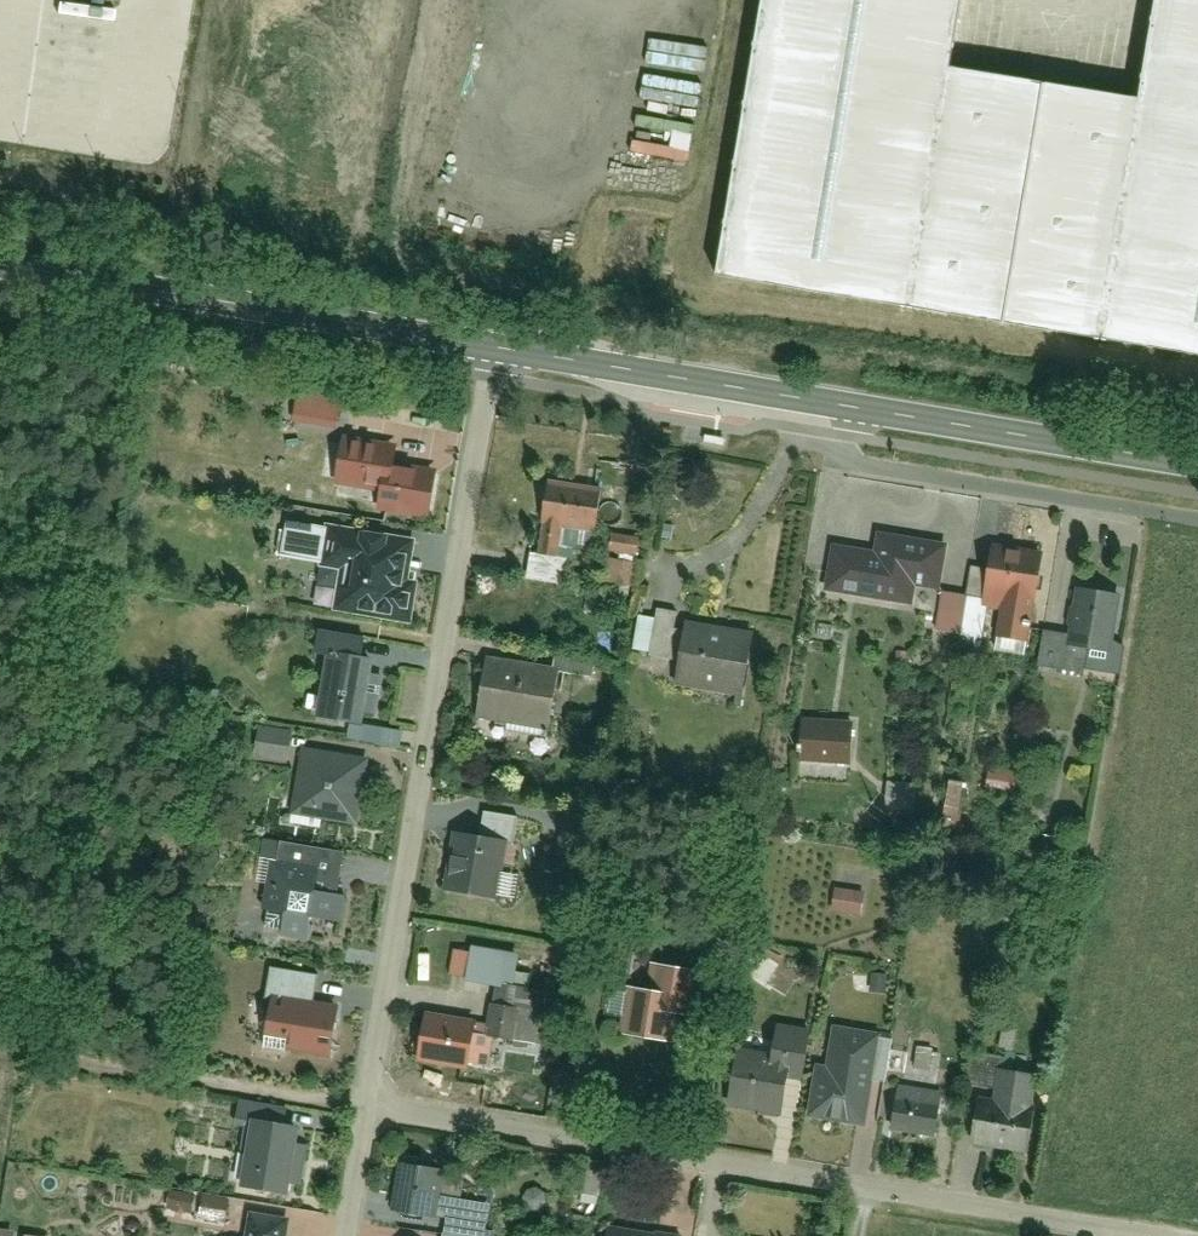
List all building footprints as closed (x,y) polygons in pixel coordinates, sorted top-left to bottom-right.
[(961,0),(768,0),(722,266),(1197,349),(1197,0),(1159,0),(1141,102),(949,68),(961,0)] [(420,450),(349,438),(342,487),(385,493),(384,509),(437,517),(441,473),(418,470),(420,450)] [(543,524),(604,532),(612,496),(549,486),(543,524)] [(836,547),(829,587),(911,601),(914,582),(939,586),(946,546),(880,535),(877,554),(836,547)] [(1050,562),(992,552),(983,609),(1007,615),(1004,639),(1037,646),(1050,562)] [(339,614),(420,625),(428,582),(345,567),(339,614)] [(1045,638),(1039,671),(1093,681),(1096,663),(1119,665),(1130,598),(1083,592),(1074,642),(1045,638)] [(688,626),(679,682),(746,696),(756,638),(688,626)] [(320,718),(373,726),(383,666),(329,657),(320,718)] [(496,662),(485,718),(555,730),(564,675),(496,662)] [(858,725),(802,720),(798,762),(856,767),(858,725)] [(293,812),(361,826),(371,765),(305,752),(293,812)] [(458,832),(448,892),(507,902),(516,843),(458,832)] [(261,937),(312,947),(325,924),(341,925),(347,896),(332,874),(273,864),(271,876),(261,937)] [(836,890),(832,911),(866,918),(869,897),(836,890)] [(279,999),(269,1049),(338,1061),(346,1008),(319,1002),(323,979),(269,969),(264,996),(279,999)] [(630,990),(622,1038),(671,1046),(675,1017),(701,1021),(708,977),(659,969),(656,993),(630,990)] [(429,1019),(421,1058),(479,1068),(486,1030),(429,1019)] [(821,1068),(814,1114),(871,1125),(886,1040),(837,1030),(831,1070),(821,1068)] [(735,1059),(728,1099),(800,1114),(811,1041),(778,1037),(772,1067),(735,1059)] [(980,1096),(973,1143),(1030,1155),(1040,1081),(1002,1075),(996,1098),(980,1096)] [(899,1096),(892,1127),(941,1137),(947,1105),(899,1096)] [(245,1186),(295,1193),(306,1129),(256,1121),(245,1186)] [(403,1165),(396,1207),(442,1215),(448,1172),(403,1165)] [(299,1222),(253,1215),(249,1235),(297,1235),(299,1222)]
